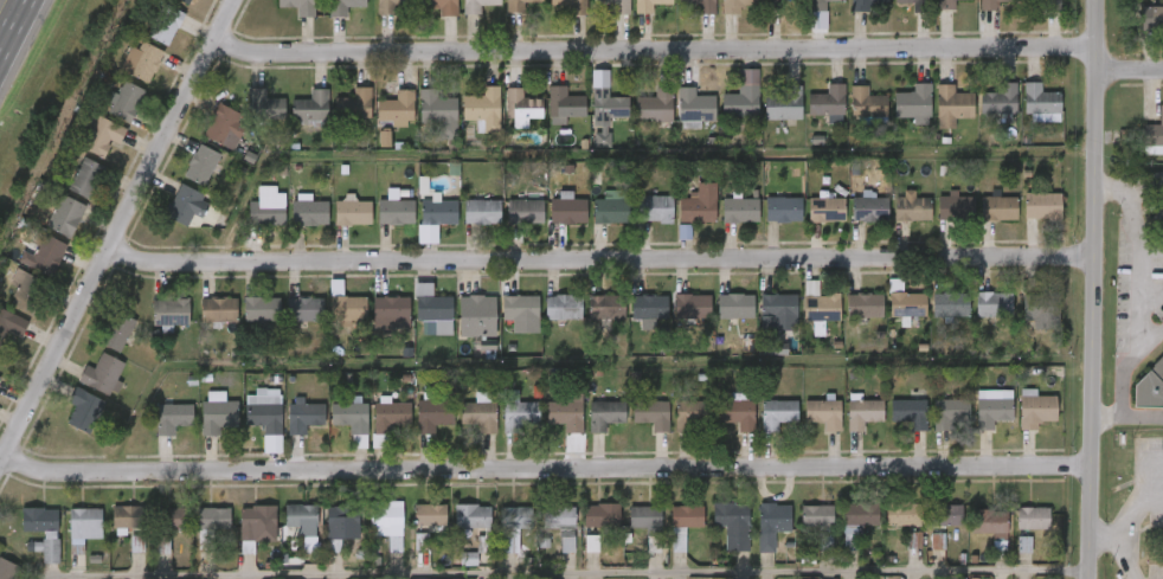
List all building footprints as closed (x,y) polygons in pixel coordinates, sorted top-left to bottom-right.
[(172,19),(181,0),(154,0),(150,8),(172,19)] [(260,22),(280,22),(280,31),(297,31),(298,0),(275,0),(275,1),(261,0),(260,22)] [(277,7),(277,0),(313,0),(313,17),(296,17),(296,7),(277,7)] [(329,17),(329,0),(365,0),(365,6),(346,6),(346,17),(329,17)] [(378,15),(378,0),(413,0),(413,4),(394,4),(394,15),(378,15)] [(423,30),(439,31),(440,0),(403,0),(402,22),(423,23),(423,30)] [(420,8),(420,0),(456,0),(456,15),(439,15),(439,8),(420,8)] [(463,14),(463,0),(500,0),(500,5),(478,5),(478,14),(463,14)] [(505,13),(505,0),(542,0),(542,2),(521,2),(521,13),(505,13)] [(548,14),(548,0),(586,0),(586,14),(548,14)] [(592,14),(592,0),(628,0),(628,14),(592,14)] [(635,13),(634,0),(673,0),(673,4),(653,4),(653,13),(635,13)] [(661,20),(682,19),(682,28),(698,28),(697,0),(661,0),(661,20)] [(679,4),(679,0),(713,0),(713,13),(699,13),(699,4),(679,4)] [(705,26),(740,25),(739,0),(704,0),(705,26)] [(721,11),(721,0),(758,0),(758,11),(721,11)] [(765,8),(765,0),(796,0),(796,8),(765,8)] [(808,11),(808,0),(843,0),(843,1),(825,1),(825,11),(808,11)] [(850,11),(850,0),(887,0),(887,5),(872,5),(872,11),(850,11)] [(877,17),(911,18),(912,0),(877,0),(877,17)] [(938,9),(938,0),(955,0),(955,9),(938,9)] [(981,16),(988,16),(988,0),(963,0),(962,25),(981,25),(981,16)] [(979,9),(979,0),(1016,0),(1016,9),(979,9)] [(1023,8),(1023,0),(1060,0),(1060,8),(1023,8)] [(1131,0),(1114,0),(1114,10),(1130,10),(1131,0)] [(185,14),(168,45),(147,33),(163,2),(185,14)] [(1140,6),(1162,6),(1162,30),(1140,30),(1140,6)] [(166,27),(144,19),(131,52),(153,60),(166,27)] [(1123,43),(1160,44),(1160,21),(1123,20),(1123,43)] [(165,52),(148,83),(127,71),(143,41),(165,52)] [(146,65),(119,53),(105,85),(133,97),(146,65)] [(146,91),(128,122),(102,108),(111,91),(116,94),(124,79),(146,91)] [(758,115),(722,115),(722,95),(739,95),(739,82),(758,82),(758,115)] [(704,109),(704,131),(741,130),(740,83),(720,83),(721,109),(704,109)] [(843,115),(808,115),(808,94),(827,94),(827,83),(843,83),(843,115)] [(931,83),(931,117),(894,117),(894,92),(914,92),(914,83),(931,83)] [(1016,114),(979,114),(979,92),(998,92),(998,83),(1016,83),(1016,114)] [(1041,83),(1041,92),(1060,92),(1060,115),(1024,115),(1024,83),(1041,83)] [(611,111),(591,112),(591,84),(575,84),(576,162),(594,161),(593,132),(611,132),(611,111)] [(953,84),(953,92),(972,92),(972,117),(956,117),(956,127),(937,127),(937,84),(953,84)] [(499,85),(499,131),(482,131),(482,120),(462,120),(462,96),(482,96),(482,85),(499,85)] [(585,116),(548,116),(548,85),(585,85),(585,116)] [(801,85),(801,118),(764,118),(764,95),(784,95),(784,85),(801,85)] [(887,96),(887,116),(850,116),(850,85),(867,85),(867,96),(887,96)] [(592,86),(609,86),(609,96),(628,96),(628,117),(609,117),(609,124),(592,124),(592,86)] [(328,88),(328,120),(290,120),(290,99),(310,99),(310,88),(328,88)] [(352,98),(352,88),(370,88),(370,118),(336,118),(336,98),(352,98)] [(507,120),(507,88),(523,88),(523,98),(541,98),(541,120),(507,120)] [(635,122),(635,96),(654,96),(654,88),(672,88),(672,122),(635,122)] [(677,88),(694,88),(694,95),(714,95),(714,121),(677,121),(677,88)] [(283,120),(251,120),(251,89),(264,89),(264,96),(283,96),(283,120)] [(436,89),(436,98),(456,98),(456,137),(439,137),(439,126),(419,126),(419,89),(436,89)] [(396,90),(413,90),(412,123),(377,123),(377,98),(394,98),(396,90)] [(101,108),(91,104),(87,115),(94,118),(90,128),(114,137),(127,103),(106,95),(101,108)] [(999,128),(998,96),(982,97),(982,107),(962,107),(962,128),(999,128)] [(1043,106),(1024,106),(1023,96),(1006,97),(1007,129),(1043,128),(1043,106)] [(790,108),(790,129),(810,129),(810,138),(826,138),(827,98),(809,97),(809,108),(790,108)] [(895,139),(912,140),(913,98),(896,97),(896,107),(877,107),(876,132),(895,132),(895,139)] [(956,107),(937,107),(937,99),(919,98),(919,143),(938,143),(938,132),(956,133),(956,107)] [(568,110),(548,110),(548,100),(532,100),(531,131),(568,131),(568,110)] [(784,134),(784,100),(767,100),(767,110),(747,110),(747,134),(784,134)] [(869,131),(870,110),(850,109),(851,100),(834,100),(833,131),(869,131)] [(354,101),(336,101),(336,112),(317,112),(318,133),(354,133),(354,101)] [(446,110),(445,135),(459,135),(459,147),(482,148),(482,101),(466,101),(466,110),(446,110)] [(231,134),(268,133),(268,112),(248,113),(248,102),(231,102),(231,134)] [(526,133),(525,111),(505,112),(505,102),(488,102),(489,133),(496,133),(496,143),(511,143),(511,133),(526,133)] [(637,112),(618,111),(617,135),(654,136),(655,103),(638,102),(637,112)] [(239,112),(232,128),(240,131),(232,149),(203,136),(217,103),(239,112)] [(274,114),(275,137),(311,136),(311,103),(293,104),(293,113),(274,114)] [(440,112),(417,111),(417,104),(403,104),(402,137),(422,137),(422,151),(439,152),(440,112)] [(360,114),(360,134),(376,134),(375,142),(395,142),(396,105),(379,105),(379,114),(360,114)] [(1158,105),(1162,105),(1162,144),(1142,144),(1142,124),(1158,124),(1158,105)] [(698,109),(661,109),(660,135),(697,136),(698,109)] [(103,156),(81,148),(94,115),(127,127),(121,144),(109,140),(103,156)] [(228,140),(221,137),(225,128),(201,117),(185,150),(216,165),(228,140)] [(109,141),(76,129),(64,163),(87,171),(93,155),(103,159),(109,141)] [(220,155),(203,186),(181,174),(200,143),(220,155)] [(364,162),(374,161),(373,143),(363,144),(364,162)] [(90,199),(68,189),(82,156),(104,165),(90,199)] [(166,191),(187,201),(204,168),(182,158),(166,191)] [(72,213),(86,180),(65,171),(51,204),(72,213)] [(679,223),(679,197),(696,197),(696,182),(714,182),(714,223),(679,223)] [(163,215),(179,184),(208,198),(199,217),(193,214),(187,227),(163,215)] [(248,226),(248,200),(257,200),(257,188),(283,188),(283,226),(248,226)] [(593,200),(603,200),(603,191),(629,191),(629,224),(593,224),(593,200)] [(1024,193),(1060,193),(1060,219),(1024,219),(1024,193)] [(85,206),(71,238),(46,227),(62,194),(85,206)] [(930,220),(894,220),(894,194),(914,194),(914,198),(930,198),(930,220)] [(672,195),(672,221),(635,221),(635,195),(672,195)] [(975,195),(975,219),(939,219),(939,195),(975,195)] [(194,212),(162,197),(146,230),(170,241),(176,228),(185,232),(194,212)] [(661,213),(662,237),(699,236),(698,197),(679,197),(679,206),(671,206),(671,212),(661,213)] [(1016,197),(1016,220),(981,220),(981,197),(1016,197)] [(721,223),(721,198),(758,198),(758,223),(721,223)] [(765,221),(765,198),(801,198),(801,221),(765,221)] [(808,221),(808,198),(843,198),(843,221),(808,221)] [(887,198),(887,221),(852,221),(852,198),(887,198)] [(268,207),(259,207),(259,200),(241,200),(241,215),(231,215),(231,239),(268,239),(268,207)] [(291,200),(327,200),(327,224),(291,224),(291,200)] [(335,224),(335,200),(371,200),(371,224),(335,224)] [(413,200),(413,224),(378,224),(378,200),(413,200)] [(456,200),(456,224),(420,224),(420,200),(456,200)] [(497,224),(463,224),(463,200),(497,200),(497,224)] [(542,224),(508,224),(508,200),(542,200),(542,224)] [(550,223),(550,200),(586,200),(586,223),(550,223)] [(576,238),(611,237),(610,202),(586,203),(586,213),(575,213),(576,238)] [(877,235),(913,235),(913,212),(897,212),(897,204),(886,205),(886,212),(877,212),(877,235)] [(920,234),(956,234),(956,211),(939,211),(939,204),(930,204),(930,210),(920,210),(920,234)] [(533,212),(533,238),(569,238),(569,213),(554,213),(555,205),(542,205),(541,212),(533,212)] [(870,235),(870,212),(857,212),(857,205),(845,205),(845,211),(834,211),(834,236),(870,235)] [(1043,234),(1044,208),(1007,207),(1007,234),(1043,234)] [(68,218),(42,208),(29,243),(56,252),(68,218)] [(526,237),(526,209),(507,209),(507,214),(489,214),(490,238),(526,237)] [(655,210),(620,209),(620,236),(655,237),(655,210)] [(705,237),(741,236),(741,210),(718,211),(718,212),(704,212),(705,237)] [(784,236),(784,211),(748,212),(748,236),(784,236)] [(999,235),(1000,211),(963,211),(963,234),(999,235)] [(791,237),(827,236),(827,212),(790,212),(791,237)] [(354,239),(354,216),(336,216),(336,213),(318,213),(318,239),(354,239)] [(483,213),(447,214),(447,239),(483,239),(483,213)] [(361,238),(397,238),(397,214),(361,214),(361,238)] [(440,238),(440,215),(420,215),(403,214),(403,244),(403,256),(408,256),(408,257),(420,257),(420,238),(440,238)] [(275,239),(311,239),(311,215),(275,215),(275,239)] [(19,262),(25,251),(33,256),(44,233),(68,245),(50,278),(19,262)] [(35,292),(50,259),(27,248),(16,270),(6,265),(1,276),(35,292)] [(46,283),(32,315),(6,303),(20,271),(46,283)] [(11,327),(25,293),(0,283),(0,322),(11,327)] [(1011,292),(1011,316),(976,316),(976,292),(1011,292)] [(925,294),(925,316),(889,316),(889,294),(925,294)] [(969,294),(969,316),(933,316),(933,294),(969,294)] [(753,295),(753,319),(717,319),(717,295),(753,295)] [(796,295),(796,330),(760,330),(760,295),(796,295)] [(882,319),(846,319),(846,295),(882,295),(882,319)] [(1032,330),(1032,320),(1022,320),(1022,295),(1058,295),(1058,330),(1032,330)] [(545,321),(545,296),(580,296),(580,321),(545,321)] [(709,296),(709,319),(674,319),(674,296),(709,296)] [(838,321),(803,321),(803,296),(838,296),(838,321)] [(279,322),(243,322),(243,297),(279,297),(279,322)] [(407,321),(372,321),(372,297),(407,297),(407,321)] [(435,349),(435,310),(415,311),(415,297),(398,297),(398,335),(405,335),(405,349),(435,349)] [(441,323),(416,323),(416,297),(450,297),(450,335),(441,335),(441,323)] [(458,339),(458,297),(494,297),(494,339),(458,339)] [(501,321),(501,297),(538,297),(538,321),(501,321)] [(589,319),(589,297),(622,297),(622,319),(589,319)] [(667,297),(667,320),(631,320),(631,297),(667,297)] [(322,321),(287,321),(287,298),(322,298),(322,321)] [(1162,322),(1162,299),(1162,298),(1150,310),(1162,322)] [(188,326),(152,326),(152,300),(188,300),(188,326)] [(236,323),(200,323),(200,300),(236,300),(236,323)] [(958,330),(994,331),(994,307),(958,306),(958,330)] [(907,307),(872,307),(872,330),(908,330),(907,307)] [(951,331),(951,307),(915,308),(915,332),(951,331)] [(693,309),(657,308),(656,333),(693,333),(693,309)] [(736,333),(736,308),(700,309),(700,333),(736,333)] [(743,345),(779,344),(779,308),(743,309),(743,345)] [(865,308),(829,308),(829,334),(865,334),(865,308)] [(6,330),(0,345),(0,309),(28,321),(21,337),(6,330)] [(522,347),(521,309),(484,310),(485,334),(494,334),(495,347),(522,347)] [(527,310),(528,334),(565,333),(564,309),(527,310)] [(650,309),(614,309),(614,334),(650,333),(650,309)] [(822,335),(822,309),(786,310),(786,335),(822,335)] [(313,311),(313,334),(349,333),(349,310),(313,311)] [(356,311),(356,335),(393,334),(392,310),(356,311)] [(441,310),(442,351),(479,351),(478,310),(441,310)] [(571,332),(607,331),(606,310),(571,310),(571,332)] [(98,342),(114,311),(136,322),(120,354),(98,342)] [(220,336),(220,312),(184,311),(183,336),(220,336)] [(263,311),(226,312),(227,336),(263,335),(263,311)] [(306,312),(270,311),(270,335),(306,335),(306,312)] [(136,314),(135,339),(172,340),(172,314),(136,314)] [(1040,314),(1005,315),(1006,343),(1041,342),(1040,314)] [(118,333),(97,325),(85,359),(105,367),(118,333)] [(4,352),(12,336),(0,330),(0,350),(4,352)] [(1117,400),(1116,421),(1146,422),(1147,414),(1162,396),(1162,350),(1117,400)] [(92,369),(102,353),(126,366),(107,397),(78,380),(85,366),(92,369)] [(77,382),(68,379),(61,395),(99,411),(105,396),(100,394),(108,376),(84,366),(77,382)] [(66,403),(75,387),(105,403),(89,436),(65,424),(75,406),(66,403)] [(912,431),(912,423),(891,423),(891,401),(908,400),(908,390),(925,388),(926,430),(912,431)] [(279,392),(279,436),(263,436),(263,425),(245,425),(245,394),(266,394),(266,392),(279,392)] [(1056,397),(1056,422),(1037,422),(1037,429),(1019,429),(1019,397),(1056,397)] [(304,435),(287,435),(287,399),(303,399),(303,404),(326,404),(326,424),(304,424),(304,435)] [(1011,399),(1011,420),(992,420),(992,430),(975,430),(975,399),(1011,399)] [(218,436),(201,436),(201,401),(237,401),(237,426),(218,426),(218,436)] [(417,401),(452,401),(452,431),(417,431),(417,401)] [(667,401),(667,433),(651,433),(651,422),(632,422),(632,401),(667,401)] [(675,431),(675,401),(709,401),(709,431),(675,431)] [(797,422),(777,422),(777,431),(762,431),(762,401),(797,401),(797,422)] [(840,431),(823,431),(823,422),(804,422),(804,401),(840,401),(840,431)] [(882,422),(863,422),(863,431),(848,431),(848,401),(882,401),(882,422)] [(953,429),(933,429),(933,401),(953,401),(953,429)] [(51,417),(57,419),(50,439),(75,448),(87,413),(57,402),(51,417)] [(228,439),(246,439),(246,467),(264,467),(264,403),(237,403),(237,409),(228,409),(228,439)] [(546,424),(546,403),(582,403),(582,433),(564,433),(564,424),(546,424)] [(624,403),(624,423),(605,423),(605,433),(589,433),(589,403),(624,403)] [(752,403),(752,432),(737,432),(737,422),(719,422),(719,403),(752,403)] [(1038,435),(1039,410),(1019,410),(1019,403),(1002,403),(1002,444),(1021,445),(1021,435),(1038,435)] [(156,436),(156,404),(192,404),(192,426),(175,426),(175,436),(156,436)] [(366,404),(366,433),(334,433),(334,404),(366,404)] [(374,404),(410,404),(410,433),(374,433),(374,404)] [(495,404),(495,433),(462,433),(462,404),(495,404)] [(538,404),(538,430),(502,430),(502,404),(538,404)] [(221,441),(221,415),(208,415),(208,405),(190,405),(190,415),(184,415),(184,450),(202,450),(202,441),(221,441)] [(443,438),(460,438),(461,448),(479,447),(478,416),(472,417),(472,406),(458,406),(458,417),(442,417),(443,438)] [(547,447),(565,447),(564,408),(545,409),(545,415),(528,416),(529,438),(547,437),(547,447)] [(287,417),(287,411),(272,410),(271,449),(289,449),(289,440),(306,440),(307,418),(287,417)] [(393,416),(373,417),(373,410),(358,410),(358,448),(375,448),(375,441),(393,440),(393,416)] [(952,415),(917,413),(916,442),(951,443),(952,415)] [(436,439),(436,415),(400,414),(399,448),(418,448),(418,439),(436,439)] [(779,414),(744,415),(744,446),(761,446),(760,439),(780,438),(779,414)] [(822,414),(787,415),(787,436),(807,436),(807,446),(823,446),(822,414)] [(909,414),(873,414),(873,438),(890,438),(890,445),(909,445),(909,414)] [(572,447),(588,448),(588,437),(607,437),(608,416),(573,415),(572,447)] [(615,437),(635,437),(635,447),(651,447),(651,415),(615,416),(615,437)] [(658,442),(693,442),(693,415),(658,416),(658,442)] [(720,446),(736,446),(737,415),(702,415),(701,437),(721,437),(720,446)] [(830,415),(831,446),(847,446),(847,436),(866,436),(866,415),(830,415)] [(498,416),(486,416),(486,443),(522,442),(521,416),(498,416)] [(350,417),(313,418),(313,440),(333,440),(333,449),(351,449),(350,417)] [(158,450),(158,440),(176,440),(175,418),(138,419),(139,450),(158,450)] [(713,526),(713,502),(748,502),(748,551),(726,551),(726,526),(713,526)] [(878,502),(878,526),(857,526),(857,551),(843,551),(843,502),(878,502)] [(886,526),(886,502),(920,502),(920,526),(886,526)] [(315,504),(315,551),(304,551),(304,526),(285,526),(285,504),(315,504)] [(445,525),(415,525),(415,504),(445,504),(445,525)] [(455,528),(455,504),(490,504),(490,528),(455,528)] [(584,528),(584,504),(621,504),(621,528),(584,528)] [(775,526),(775,553),(759,553),(759,504),(790,504),(790,526),(775,526)] [(801,526),(802,504),(833,506),(831,549),(820,549),(821,527),(801,526)] [(962,504),(962,526),(931,526),(931,504),(962,504)] [(702,527),(686,527),(686,552),(673,552),(673,506),(702,506),(702,527)] [(113,528),(113,507),(148,507),(148,528),(113,528)] [(263,541),(240,541),(240,507),(276,507),(276,529),(263,529),(263,541)] [(358,528),(326,528),(326,507),(358,507),(358,528)] [(533,528),(500,528),(500,507),(533,507),(533,528)] [(542,528),(542,507),(574,507),(574,528),(542,528)] [(660,507),(660,530),(628,530),(628,507),(660,507)] [(1017,507),(1048,507),(1048,529),(1017,529),(1017,507)] [(214,553),(200,553),(200,508),(230,508),(230,530),(214,530),(214,553)] [(58,562),(43,562),(43,532),(21,532),(21,509),(58,509),(58,562)] [(101,530),(71,530),(71,509),(101,509),(101,530)] [(187,509),(187,529),(155,529),(155,509),(187,509)] [(399,536),(371,536),(371,509),(399,509),(399,536)] [(1007,533),(971,533),(971,509),(1007,509),(1007,533)] [(861,540),(861,517),(826,516),(825,539),(861,540)] [(695,518),(695,540),(708,540),(708,565),(731,565),(731,517),(695,518)] [(869,539),(901,540),(901,517),(869,517),(869,539)] [(602,518),(567,518),(568,562),(574,562),(574,539),(602,539),(602,518)] [(945,518),(917,519),(918,540),(945,540),(945,518)] [(267,541),(281,541),(281,550),(286,550),(285,567),(299,568),(299,519),(268,519),(267,541)] [(429,519),(397,519),(396,539),(429,539),(429,519)] [(438,542),(473,542),(473,519),(437,519),(438,542)] [(741,519),(740,566),(756,566),(756,540),(772,541),(773,520),(741,519)] [(815,519),(783,520),(784,541),(815,540),(815,519)] [(96,520),(96,549),(110,549),(109,542),(120,542),(120,520),(96,520)] [(222,520),(223,567),(237,567),(237,556),(259,555),(258,520),(222,520)] [(611,542),(643,542),(643,520),(612,520),(611,542)] [(668,565),(667,541),(686,541),(685,520),(654,520),(654,566),(668,565)] [(164,521),(146,523),(149,545),(167,543),(164,521)] [(181,544),(213,543),(213,521),(181,522),(181,544)] [(483,568),(506,567),(505,521),(482,521),(483,568)] [(558,522),(528,521),(528,540),(558,541),(558,522)] [(1032,522),(999,521),(999,543),(1032,543),(1032,522)] [(41,577),(41,522),(5,522),(5,545),(27,545),(27,555),(17,555),(17,565),(25,565),(25,577),(41,577)] [(85,552),(84,522),(52,522),(53,567),(66,567),(66,553),(85,552)] [(386,566),(384,522),(353,522),(354,549),(371,549),(372,566),(386,566)] [(342,543),(341,523),(310,523),(310,563),(323,563),(323,551),(332,551),(332,543),(342,543)] [(158,538),(167,536),(168,552),(159,553),(158,538)] [(1030,536),(1030,553),(1019,553),(1019,536),(1030,536)] [(994,557),(994,541),(1004,541),(1004,557),(994,557)] [(114,566),(127,566),(126,550),(113,551),(114,566)] [(556,551),(543,551),(544,566),(557,566),(556,551)] [(23,568),(17,578),(0,578),(0,558),(23,568)]
